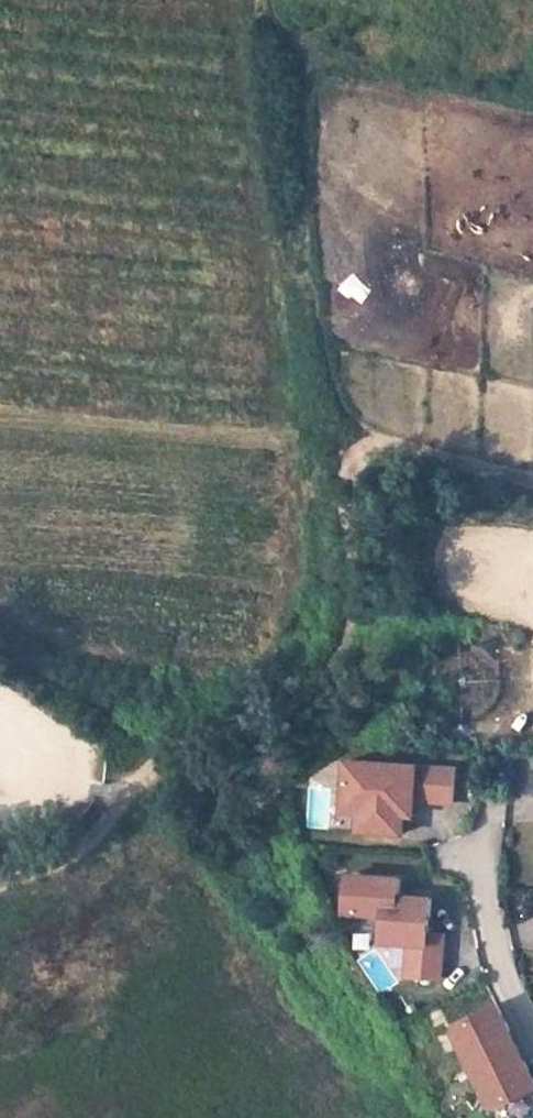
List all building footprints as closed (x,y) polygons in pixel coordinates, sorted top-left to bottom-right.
[(453,803),(455,769),(348,761),(344,810),(361,811),(360,830),(402,833),(403,815),(413,815),(415,800),(453,803)] [(431,899),(399,897),(400,879),(349,875),(346,912),(365,914),(384,915),(383,932),(382,942),(409,944),(407,977),(441,979),(444,934),(429,933),(431,899)] [(384,915),(365,914),(364,931),(383,932),(384,915)] [(497,1004),(456,1024),(454,1030),(495,1111),(532,1091),(532,1077),(517,1044),(497,1004)]
